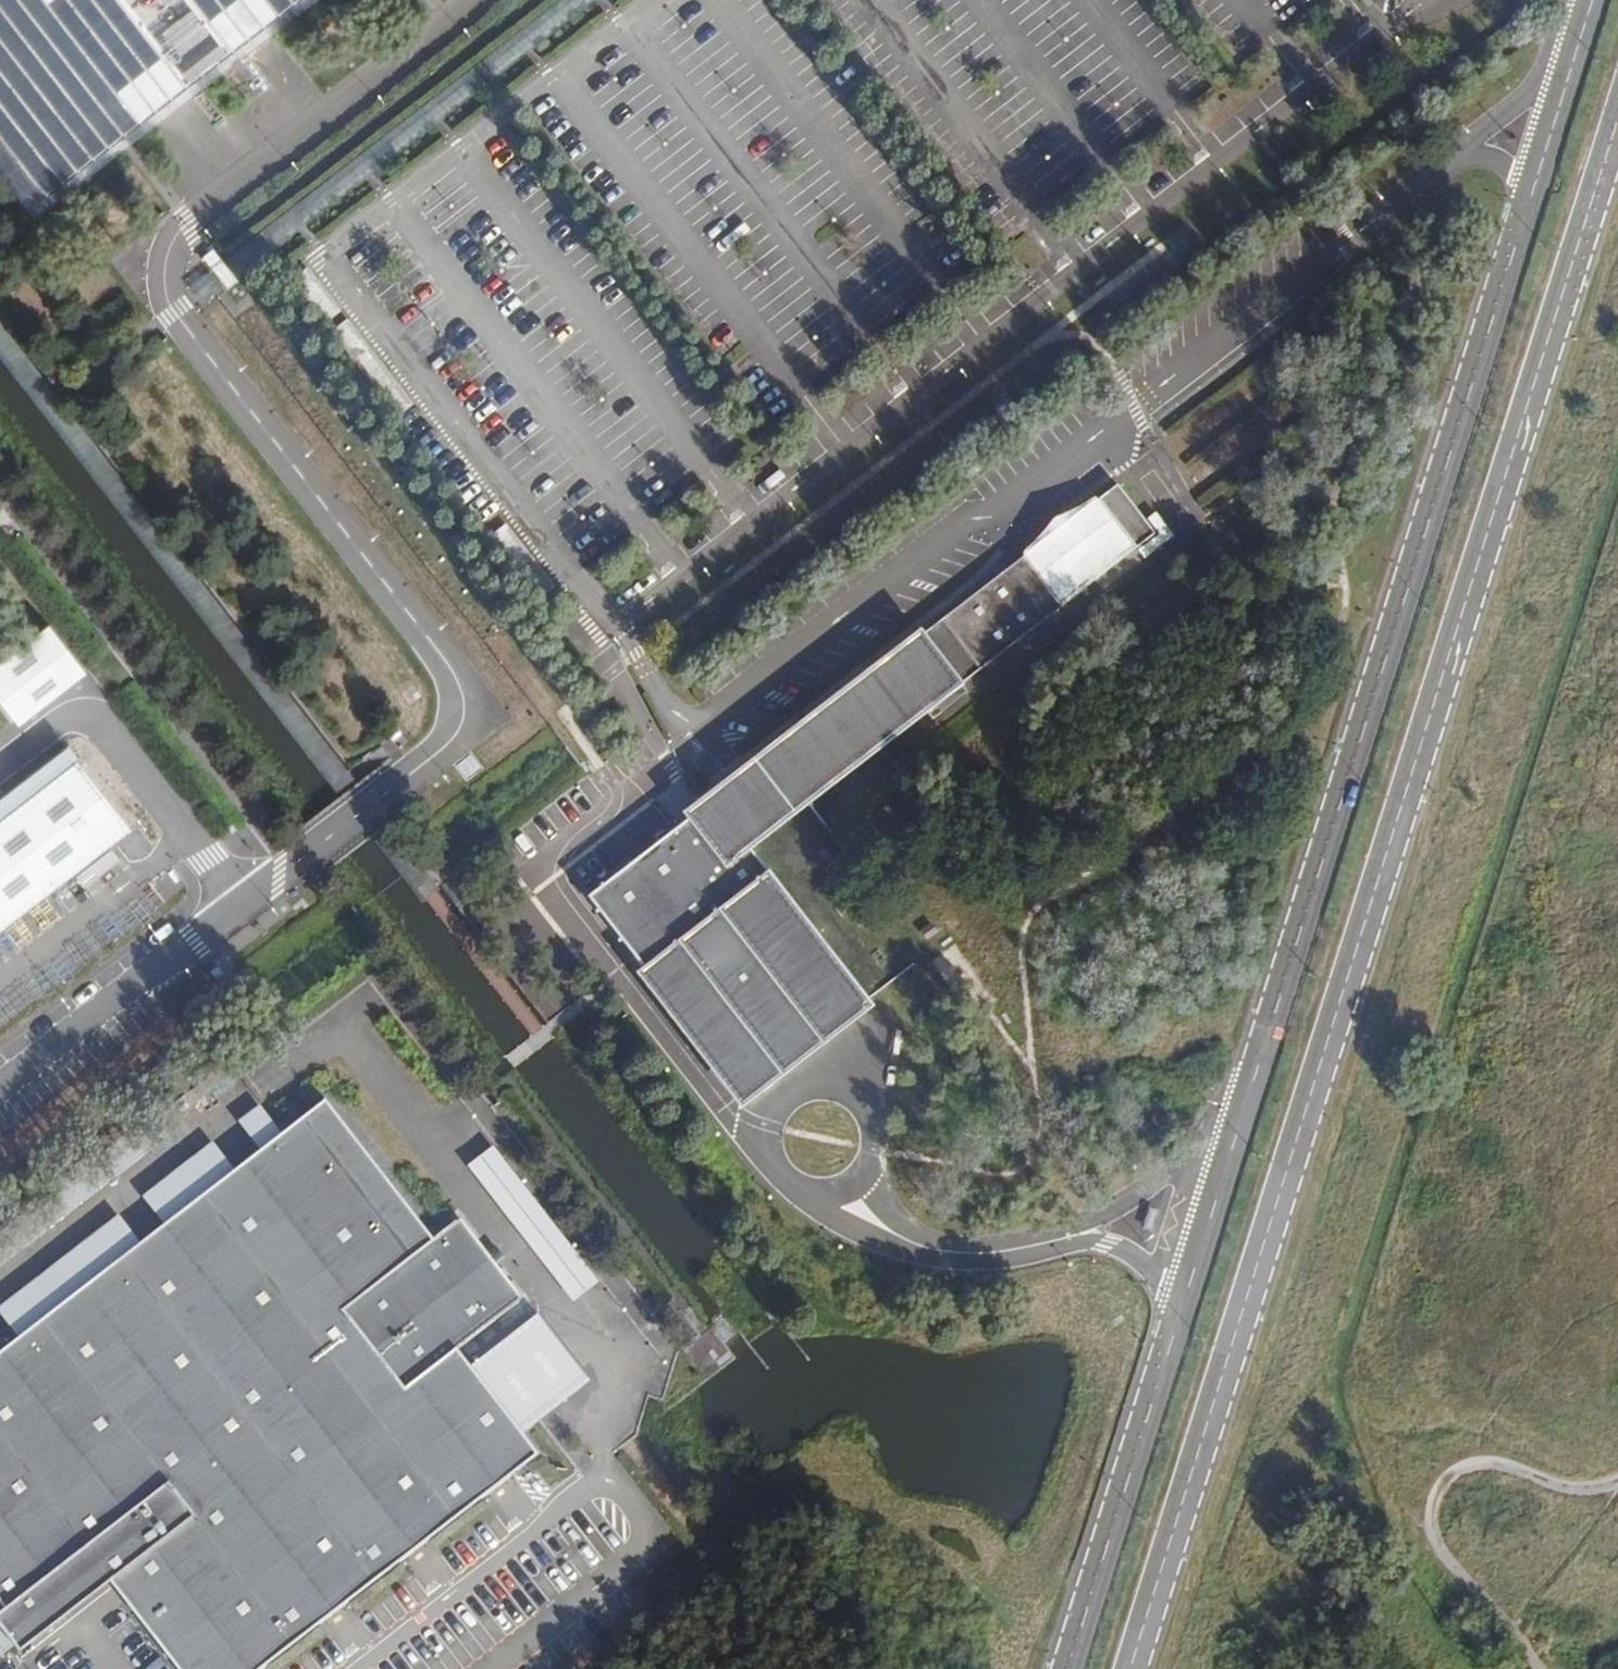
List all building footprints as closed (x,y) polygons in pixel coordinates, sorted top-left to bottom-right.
[(14,210),(285,0),(0,0),(0,192),(14,210)] [(306,258),(288,272),(332,329),(350,315),(306,258)] [(0,314),(0,349),(353,800),(369,788),(0,314)] [(350,315),(332,329),(363,369),(382,355),(350,315)] [(1149,548),(1114,503),(588,914),(747,1118),(879,1015),(896,1002),(820,904),(854,877),(806,816),(1149,548)] [(28,725),(96,669),(56,620),(0,666),(0,690),(28,725)] [(393,830),(377,843),(430,912),(446,899),(393,830)] [(13,1652),(107,1583),(170,1668),(274,1668),(538,1464),(458,1361),(520,1313),(458,1232),(434,1250),(324,1112),(0,1359),(0,1615),(1,1616),(0,1617),(0,1636),(13,1652)]
